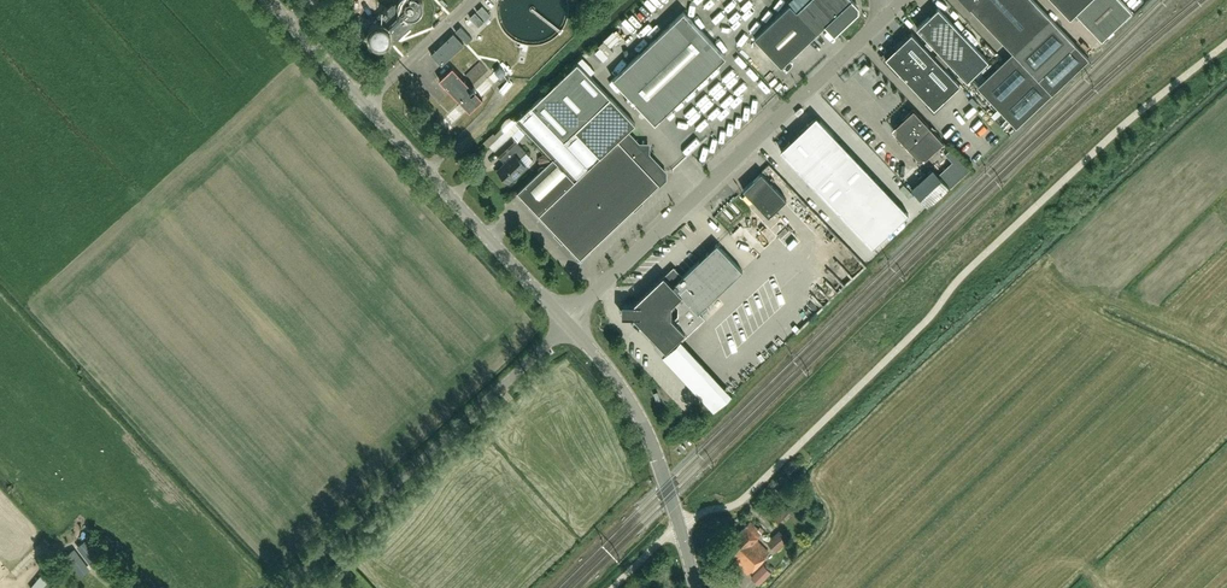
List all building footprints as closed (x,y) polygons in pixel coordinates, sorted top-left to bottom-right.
[(716,4),(714,0),(700,0),(707,10),(716,4)] [(740,5),(737,0),(725,0),(723,1),(730,12),(740,5)] [(857,6),(852,0),(808,0),(797,10),(790,3),(754,37),(781,65),(825,24),(832,31),(835,32),(857,11),(857,6)] [(970,7),(1038,79),(1052,93),(1088,58),(1075,44),(1033,0),(963,0),(970,7)] [(1070,17),(1076,12),(1101,38),(1131,10),(1122,0),(1054,0),(1070,17)] [(379,15),(379,22),(381,22),(383,22),(385,22),(386,23),(388,24),(389,26),(391,27),(392,29),(393,31),(393,32),(394,34),(394,37),(399,38),(413,24),(413,18),(411,19),(409,19),(406,18),(404,18),(403,17),(401,16),(400,14),(399,12),(398,10),(398,8),(398,7),(398,5),(398,3),(393,3),(379,15)] [(491,15),(482,6),(476,11),(485,20),(491,15)] [(716,23),(728,17),(723,6),(711,12),(716,23)] [(938,8),(917,28),(967,80),(988,60),(938,8)] [(650,9),(638,12),(640,18),(651,15),(650,9)] [(684,11),(613,78),(655,123),(725,56),(684,11)] [(484,22),(475,13),(470,17),(479,27),(484,22)] [(731,37),(741,30),(734,19),(724,27),(731,37)] [(472,38),(461,26),(455,31),(467,43),(472,38)] [(373,40),(383,51),(395,40),(384,29),(373,40)] [(741,45),(752,37),(749,32),(737,40),(741,45)] [(442,65),(464,44),(453,33),(431,54),(442,65)] [(934,108),(960,84),(912,33),(886,57),(934,108)] [(603,37),(598,41),(608,52),(613,47),(603,37)] [(747,60),(758,71),(770,60),(759,48),(747,60)] [(580,63),(597,81),(605,73),(589,55),(580,63)] [(743,70),(748,65),(738,56),(734,62),(743,70)] [(577,62),(516,120),(552,158),(517,191),(580,258),(665,178),(665,172),(646,153),(647,146),(640,146),(627,131),(635,123),(577,62)] [(505,72),(500,66),(495,71),(499,76),(505,72)] [(483,99),(480,96),(452,67),(439,80),(469,111),(483,99)] [(750,70),(746,74),(755,82),(759,78),(750,70)] [(712,104),(722,96),(718,90),(728,89),(733,84),(732,78),(737,76),(736,71),(726,73),(727,78),(719,80),(710,86),(714,90),(706,92),(698,98),(699,102),(696,102),(679,115),(683,115),(675,121),(680,127),(670,129),(671,136),(683,133),(682,129),(685,128),(701,116),(699,116),(709,108),(708,105),(712,104)] [(764,83),(759,86),(766,95),(771,92),(764,83)] [(996,110),(1004,104),(1001,99),(992,105),(996,110)] [(943,142),(930,127),(913,109),(896,125),(896,134),(908,147),(917,157),(926,158),(943,142)] [(816,116),(798,133),(815,151),(833,134),(816,116)] [(444,118),(437,126),(443,132),(451,125),(444,118)] [(798,133),(781,150),(797,167),(815,151),(798,133)] [(833,134),(815,151),(824,160),(841,143),(833,134)] [(512,136),(495,151),(501,157),(504,154),(509,159),(505,163),(498,170),(509,182),(526,166),(519,158),(526,151),(512,136)] [(841,143),(824,160),(832,168),(850,152),(841,143)] [(952,162),(938,174),(949,186),(950,187),(971,169),(951,148),(945,154),(952,162)] [(815,151),(797,167),(806,176),(824,160),(815,151)] [(850,152),(832,168),(840,177),(858,160),(850,152)] [(764,155),(756,162),(764,171),(772,164),(764,155)] [(824,160),(806,176),(814,185),(832,168),(824,160)] [(858,160),(840,177),(848,186),(866,169),(858,160)] [(832,168),(814,185),(822,194),(840,177),(832,168)] [(949,186),(933,168),(911,188),(927,206),(949,186)] [(866,169),(848,186),(857,195),(875,178),(866,169)] [(761,172),(743,189),(769,216),(787,199),(761,172)] [(840,177),(822,194),(831,203),(848,186),(840,177)] [(875,178),(857,195),(865,203),(883,187),(875,178)] [(848,186),(831,203),(839,211),(857,195),(848,186)] [(883,187),(865,203),(873,212),(891,195),(883,187)] [(857,195),(839,211),(847,220),(865,203),(857,195)] [(891,195),(873,212),(882,221),(899,204),(891,195)] [(865,203),(847,220),(856,229),(873,212),(865,203)] [(899,204),(882,221),(890,230),(908,213),(899,204)] [(873,212),(856,229),(864,238),(882,221),(873,212)] [(882,221),(864,238),(873,247),(890,230),(882,221)] [(804,249),(811,245),(807,238),(800,243),(804,249)] [(634,305),(625,304),(625,314),(632,315),(659,342),(654,347),(663,356),(681,340),(704,318),(698,312),(742,270),(717,244),(682,277),(673,268),(634,305)] [(779,307),(784,302),(771,289),(766,295),(779,307)] [(816,304),(821,298),(812,290),(806,296),(816,304)] [(781,503),(770,514),(778,523),(789,512),(781,503)] [(761,526),(758,529),(750,522),(720,553),(732,564),(735,561),(748,574),(769,552),(755,539),(762,533),(761,532),(764,530),(761,526)] [(766,542),(775,551),(787,541),(778,531),(766,542)] [(90,535),(79,543),(95,565),(106,557),(90,535)] [(72,549),(65,554),(80,575),(88,570),(72,549)] [(763,564),(751,576),(759,583),(770,571),(763,564)] [(49,573),(41,567),(28,584),(33,587),(38,587),(49,573)] [(55,573),(42,587),(50,587),(59,576),(55,573)]
